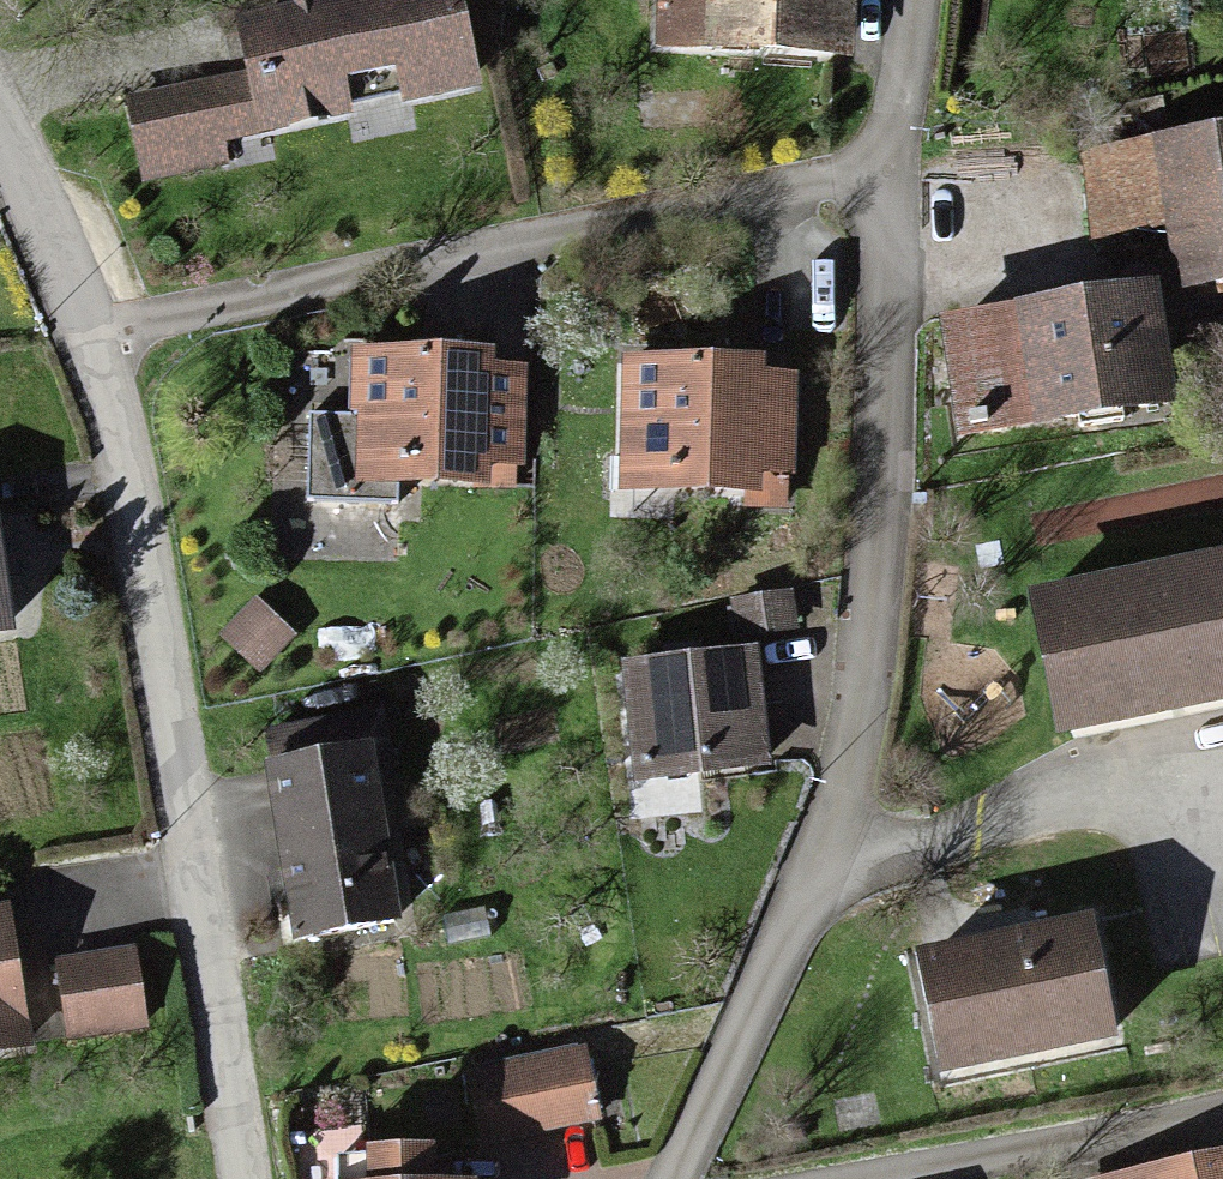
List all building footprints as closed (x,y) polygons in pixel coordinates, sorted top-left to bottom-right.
[(219,35),(228,75),(118,99),(135,176),(216,158),(211,139),(460,84),(441,0),(379,0),(375,1),(375,0),(297,0),(301,17),(219,35)] [(654,53),(842,58),(844,0),(655,0),(654,53)] [(1085,154),(1100,245),(1162,234),(1170,283),(1222,274),(1222,130),(1085,154)] [(1141,287),(945,319),(965,441),(1161,409),(1141,287)] [(510,364),(350,355),(343,475),(503,484),(510,364)] [(780,371),(619,364),(613,487),(775,494),(780,371)] [(1019,598),(1048,736),(1222,700),(1222,555),(1019,598)] [(779,598),(726,599),(727,634),(780,633),(779,598)] [(746,657),(615,667),(624,778),(755,768),(746,657)] [(364,756),(252,771),(273,933),(386,918),(364,756)] [(1078,926),(909,954),(928,1070),(1098,1042),(1078,926)] [(15,1056),(0,944),(0,1058),(15,1056)] [(125,955),(44,961),(49,1036),(130,1031),(125,955)] [(571,1069),(462,1081),(470,1156),(579,1144),(571,1069)] [(412,1160),(347,1163),(348,1178),(413,1178),(412,1160)] [(1125,1178),(1222,1178),(1222,1162),(1125,1178)]
